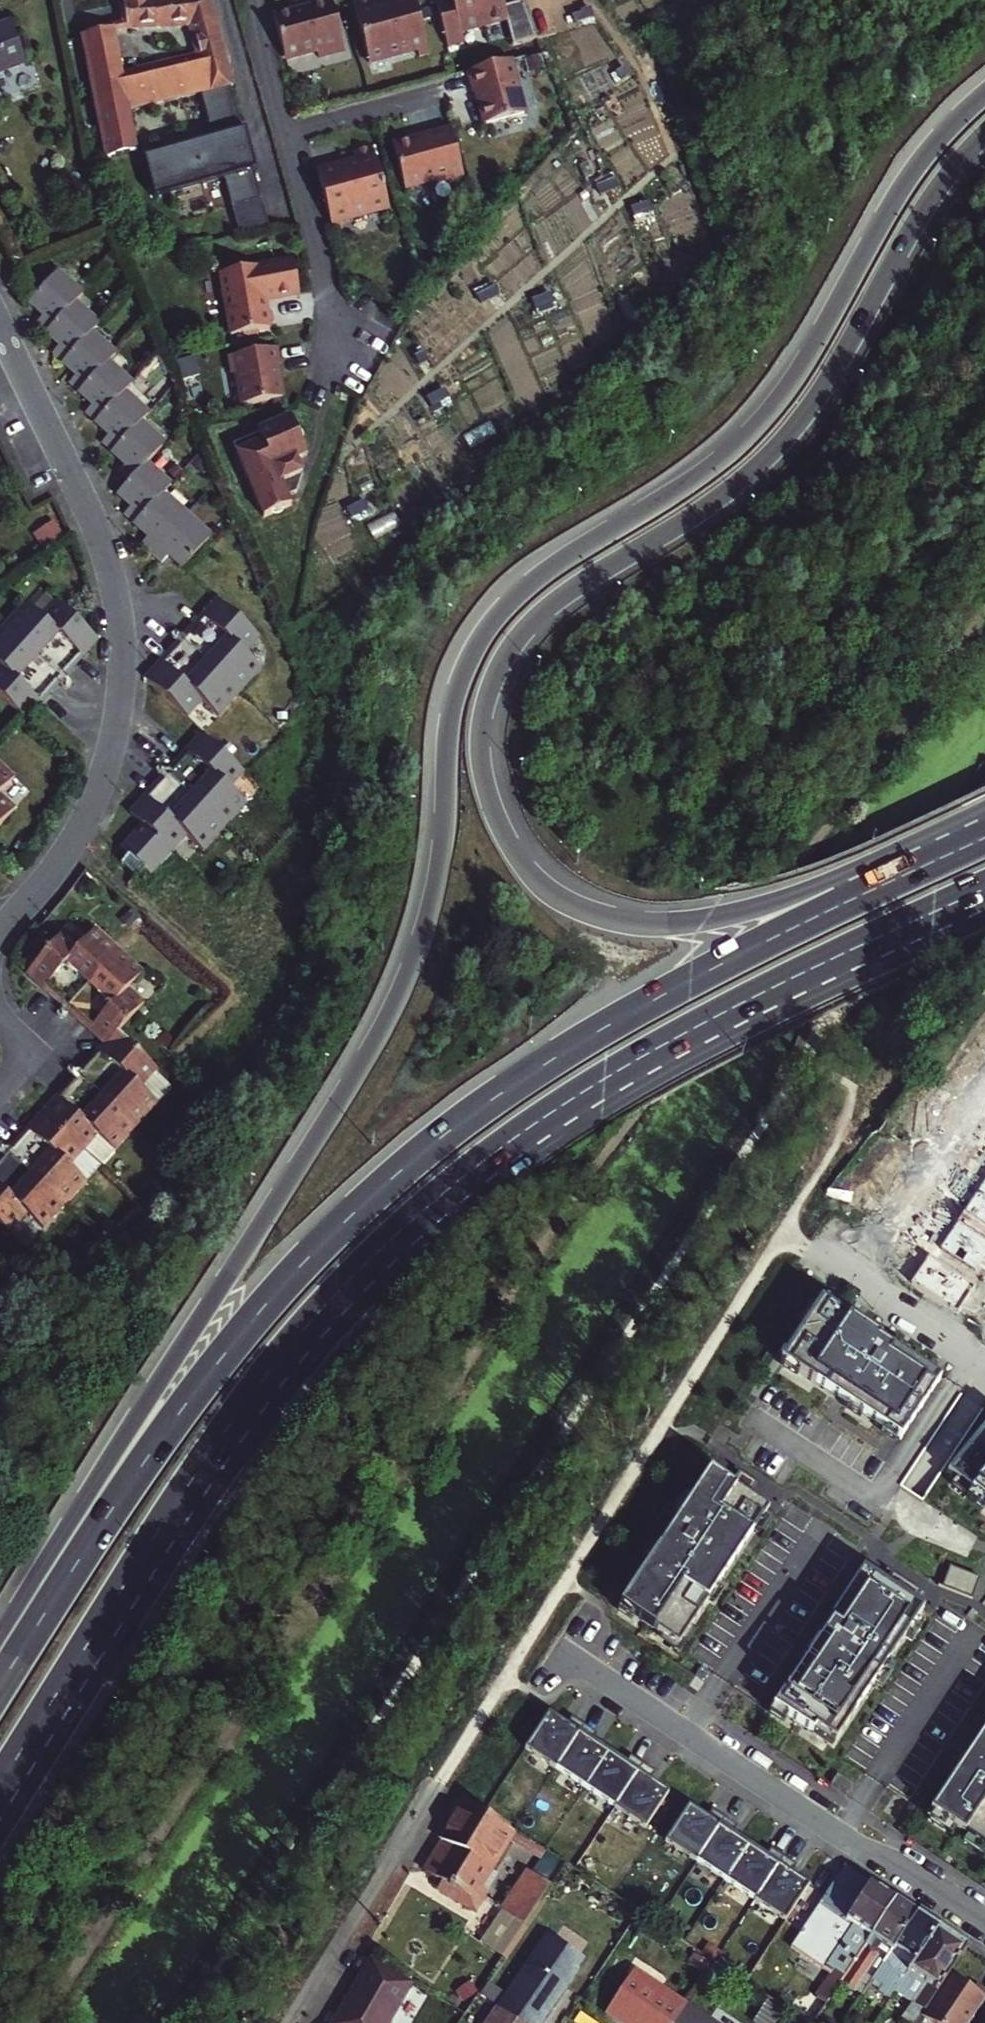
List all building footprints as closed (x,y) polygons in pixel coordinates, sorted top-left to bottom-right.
[(113,29),(83,35),(107,157),(136,152),(130,115),(203,97),(209,96),(205,77),(227,72),(225,65),(226,65),(207,0),(168,0),(149,2),(149,0),(124,0),(125,25),(192,26),(200,59),(123,76),(113,29)] [(343,48),(332,0),(321,0),(305,4),(306,7),(294,9),(293,6),(273,11),(283,56),(316,48),(317,54),(343,48)] [(474,0),(449,0),(452,12),(437,16),(448,60),(464,56),(462,46),(484,40),(474,0)] [(484,40),(507,34),(513,58),(538,52),(523,15),(505,20),(500,0),(474,0),(484,40)] [(426,53),(413,2),(387,8),(388,13),(376,16),(373,1),(352,7),(368,68),(416,56),(426,53)] [(0,33),(0,79),(28,68),(13,28),(0,33)] [(426,53),(416,56),(418,63),(428,61),(426,53)] [(225,179),(233,206),(263,202),(255,173),(257,172),(246,132),(243,133),(231,89),(233,88),(226,65),(225,65),(227,72),(205,77),(209,96),(203,97),(213,138),(145,152),(154,193),(225,179)] [(515,75),(468,83),(472,105),(476,104),(482,137),(522,130),(516,97),(519,97),(515,75)] [(462,186),(449,138),(425,144),(425,146),(413,149),(413,147),(391,153),(400,187),(415,196),(419,189),(434,186),(436,192),(442,191),(446,193),(454,191),(456,187),(462,186)] [(312,168),(326,226),(336,224),(385,212),(369,144),(349,149),(352,164),(340,166),(339,162),(312,168)] [(336,224),(326,226),(328,234),(338,231),(336,224)] [(210,278),(221,340),(260,333),(260,332),(264,326),(262,318),(256,314),(255,306),(289,300),(284,266),(210,278)] [(172,566),(187,579),(214,550),(168,507),(177,496),(153,474),(172,454),(147,430),(155,422),(132,401),(137,394),(114,372),(120,366),(95,342),(102,333),(77,309),(83,303),(59,280),(30,311),(44,324),(37,331),(60,352),(53,360),(79,385),(73,391),(98,414),(92,421),(116,443),(108,451),(131,472),(123,481),(135,493),(124,505),(138,518),(131,526),(154,548),(148,554),(167,572),(172,566)] [(269,352),(218,361),(221,378),(227,377),(233,409),(272,402),(267,370),(272,369),(269,352)] [(299,491),(301,475),(295,461),(306,456),(289,418),(258,431),(263,442),(238,452),(266,516),(294,504),(290,495),(299,491)] [(2,639),(58,691),(81,666),(77,662),(91,647),(55,614),(40,630),(24,615),(2,639)] [(188,651),(246,705),(268,681),(251,665),(266,649),(230,615),(216,630),(211,626),(188,651)] [(58,691),(2,639),(0,641),(0,711),(18,728),(33,711),(37,715),(58,691)] [(171,679),(157,694),(193,729),(207,713),(224,728),(246,705),(188,651),(166,675),(171,679)] [(248,782),(211,748),(198,763),(193,759),(171,783),(229,837),(249,814),(233,799),(248,782)] [(0,776),(0,839),(17,821),(1,806),(16,791),(0,776)] [(140,827),(146,832),(176,860),(190,846),(206,861),(229,837),(171,783),(149,808),(154,812),(140,827)] [(139,884),(147,875),(155,883),(176,860),(146,832),(125,854),(132,861),(124,870),(139,884)] [(42,986),(38,990),(63,1013),(119,952),(96,929),(76,951),(61,937),(27,973),(42,986)] [(91,1030),(106,1044),(112,1038),(114,1035),(140,1008),(124,993),(142,973),(119,952),(63,1013),(86,1035),(91,1030)] [(106,1044),(73,1081),(129,1132),(154,1106),(153,1105),(167,1089),(151,1075),(152,1074),(112,1038),(106,1044)] [(43,1123),(79,1155),(94,1138),(110,1153),(129,1132),(73,1081),(53,1103),(58,1107),(43,1123)] [(916,1122),(940,1138),(956,1115),(931,1098),(916,1122)] [(65,1170),(79,1155),(43,1123),(30,1137),(25,1133),(3,1158),(59,1209),(82,1185),(65,1170)] [(7,1233),(22,1217),(38,1232),(59,1209),(3,1158),(0,1161),(0,1226),(7,1233)] [(941,1248),(976,1271),(984,1257),(984,1180),(941,1248)] [(973,1290),(928,1258),(911,1282),(956,1314),(973,1290)] [(823,1301),(783,1361),(880,1425),(901,1393),(910,1399),(929,1371),(823,1301)] [(901,1393),(880,1425),(901,1441),(942,1379),(929,1371),(910,1399),(901,1393)] [(947,1477),(984,1507),(984,1429),(947,1477)] [(711,1471),(620,1607),(680,1647),(770,1510),(750,1497),(758,1485),(742,1474),(734,1486),(711,1471)] [(949,1566),(942,1588),(971,1598),(979,1577),(949,1566)] [(773,1708),(833,1748),(923,1612),(913,1605),(923,1590),(896,1572),(885,1587),(863,1572),(829,1624),(831,1626),(824,1637),(821,1635),(773,1708)] [(548,1713),(524,1749),(554,1769),(583,1726),(571,1717),(566,1725),(548,1713)] [(596,1734),(583,1726),(554,1769),(584,1789),(608,1753),(591,1741),(596,1734)] [(984,1849),(984,1730),(930,1813),(984,1849)] [(608,1753),(584,1789),(613,1808),(642,1764),(630,1756),(625,1764),(608,1753)] [(642,1764),(613,1808),(644,1829),(668,1793),(650,1780),(655,1773),(642,1764)] [(838,1775),(832,1784),(848,1795),(854,1785),(838,1775)] [(488,1871),(512,1833),(463,1802),(440,1840),(448,1845),(442,1855),(435,1857),(425,1873),(440,1883),(437,1889),(471,1911),(483,1893),(474,1887),(485,1869),(488,1871)] [(659,1838),(695,1862),(724,1818),(712,1810),(707,1818),(683,1802),(659,1838)] [(695,1862),(724,1882),(748,1845),(731,1834),(736,1826),(724,1818),(695,1862)] [(724,1882),(753,1901),(782,1857),(770,1849),(765,1857),(748,1845),(724,1882)] [(782,1857),(753,1901),(784,1921),(808,1885),(789,1873),(794,1865),(782,1857)] [(842,1983),(842,1982),(895,1902),(845,1868),(790,1949),(842,1983)] [(522,1926),(549,1887),(531,1875),(517,1896),(513,1893),(501,1912),(522,1926)] [(882,1955),(888,1959),(916,1916),(895,1902),(842,1982),(857,1992),(882,1955)] [(504,1954),(522,1926),(501,1912),(488,1933),(483,1940),(504,1954)] [(890,1999),(896,1991),(937,1929),(916,1916),(888,1959),(884,1965),(893,1971),(877,1997),(882,2000),(885,1995),(890,1999)] [(896,1991),(925,2011),(950,1973),(966,1948),(937,1929),(896,1991)] [(516,2022),(540,2022),(576,1969),(583,1959),(546,1935),(496,2009),(516,2022)] [(337,2022),(398,2022),(421,1987),(378,1962),(366,1979),(367,1982),(362,1989),(359,1989),(337,2022)] [(634,1973),(606,2015),(619,2022),(676,2022),(686,2007),(634,1973)] [(923,2014),(935,2022),(967,2022),(984,1996),(984,1989),(976,1983),(973,1988),(950,1973),(925,2011),(923,2014)] [(686,2007),(676,2022),(710,2022),(686,2007)] [(496,2009),(487,2022),(516,2022),(496,2009)] [(781,2022),(805,2022),(788,2012),(781,2022)]
